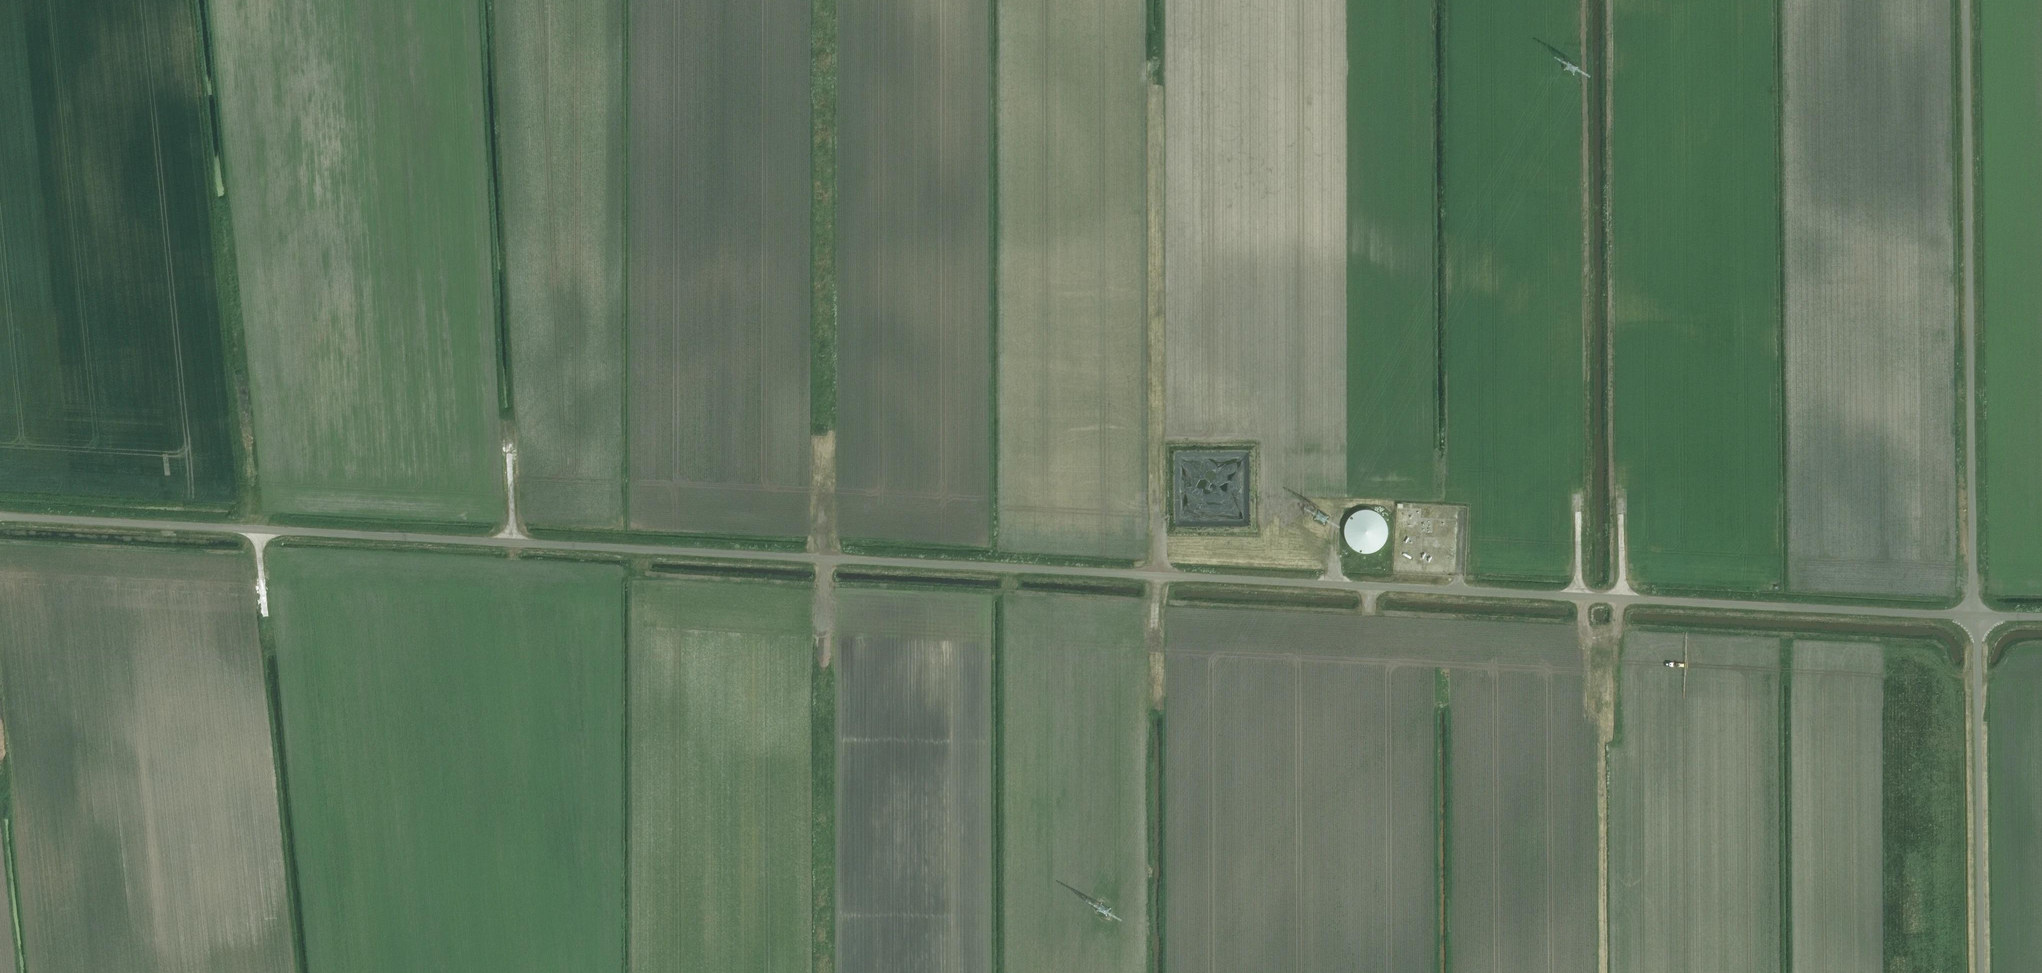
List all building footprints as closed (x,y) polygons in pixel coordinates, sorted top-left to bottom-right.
[(1387,538),(1388,532),(1388,529),(1387,523),(1385,520),(1383,517),(1380,514),(1376,511),(1372,510),(1368,509),(1365,509),(1361,510),(1356,512),(1353,514),(1349,518),(1347,521),(1346,525),(1345,529),(1345,534),(1346,538),(1348,541),(1350,544),(1353,547),(1356,549),(1359,551),(1365,552),(1368,552),(1372,551),(1376,550),(1380,547),(1383,544),(1385,541),(1387,538)]
